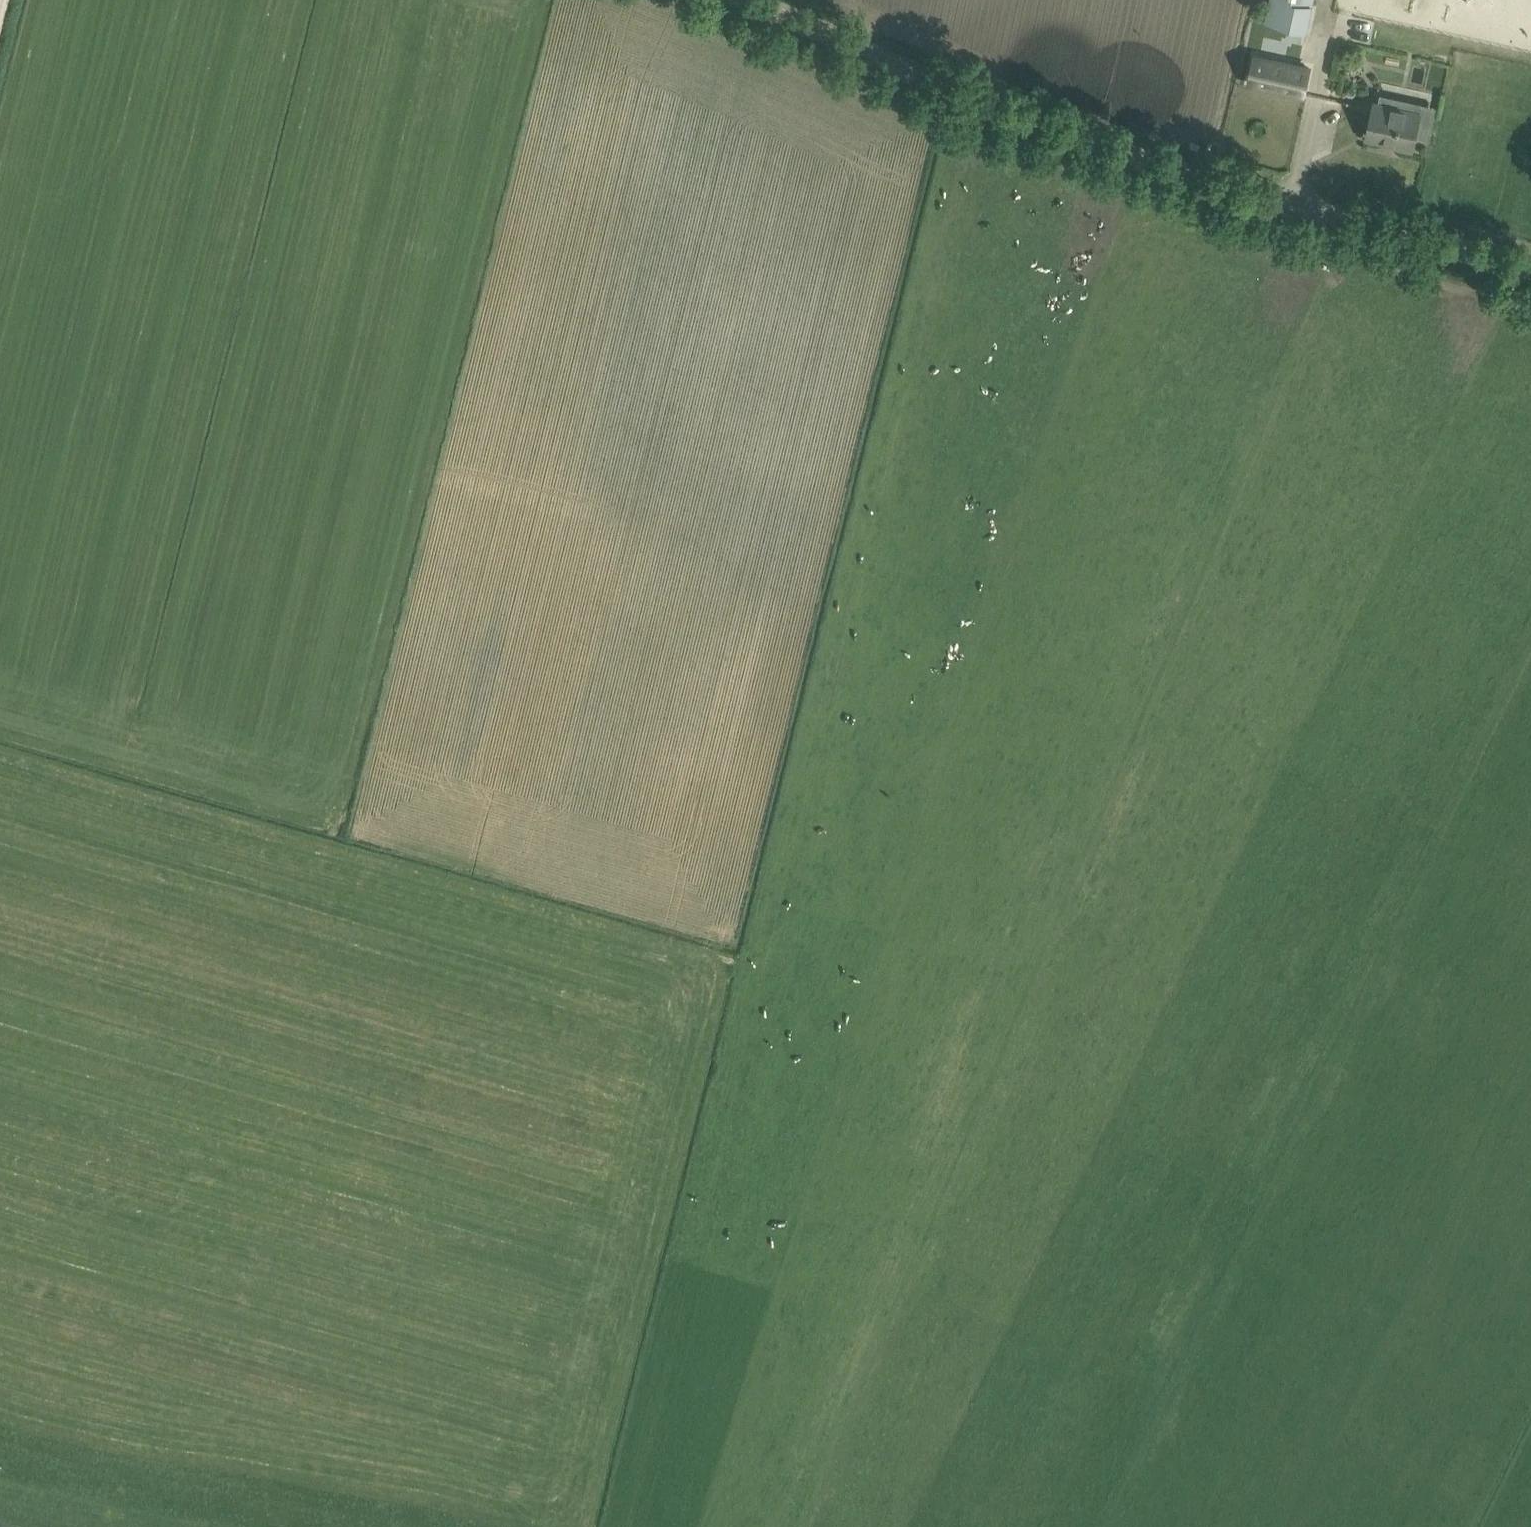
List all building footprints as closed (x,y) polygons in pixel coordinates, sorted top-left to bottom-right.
[(1266,21),(1307,29),(1313,0),(1270,0),(1266,21)] [(1259,56),(1253,82),(1308,94),(1313,70),(1314,68),(1259,56)] [(1421,112),(1374,102),(1367,135),(1384,139),(1384,142),(1413,149),(1416,135),(1429,138),(1434,115),(1421,112)]
